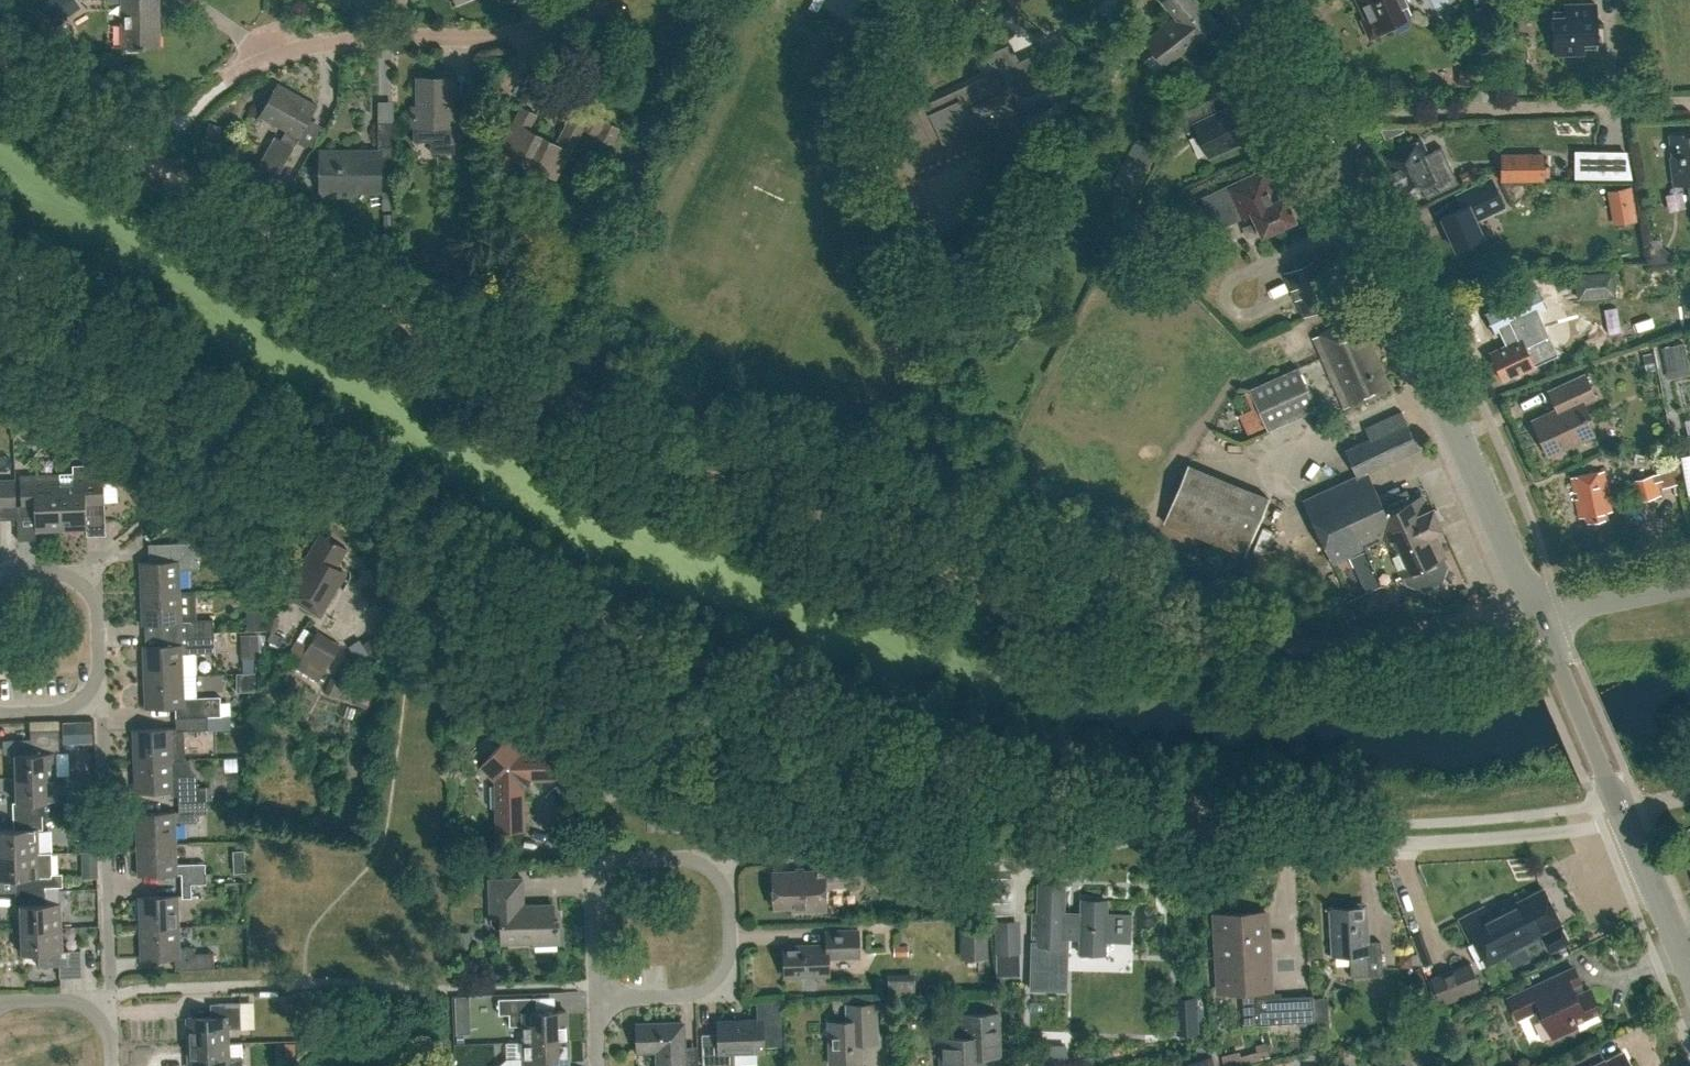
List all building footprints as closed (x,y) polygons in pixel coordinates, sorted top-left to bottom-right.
[(82,7),(78,0),(49,0),(41,5),(55,25),(82,7)] [(108,1),(122,1),(122,46),(115,46),(115,47),(138,47),(138,48),(144,48),(144,47),(158,47),(158,27),(157,27),(157,16),(158,16),(158,0),(108,0),(108,1)] [(1197,0),(1164,0),(1163,1),(1175,17),(1146,40),(1165,65),(1216,24),(1197,0)] [(1365,19),(1362,21),(1370,38),(1393,28),(1391,25),(1413,14),(1406,0),(1356,0),(1365,19)] [(1554,9),(1553,9),(1554,54),(1583,53),(1583,42),(1596,41),(1596,48),(1597,48),(1596,3),(1565,5),(1565,16),(1554,17),(1554,9)] [(1027,83),(1049,72),(1039,50),(1006,65),(997,47),(978,56),(987,74),(916,106),(886,119),(900,150),(919,141),(920,145),(939,136),(942,142),(961,134),(963,137),(982,128),(985,135),(1004,126),(1005,129),(1025,120),(1010,88),(1026,80),(1027,83)] [(466,108),(451,108),(451,77),(418,77),(418,106),(413,106),(413,126),(414,126),(414,141),(444,141),(466,141),(466,108)] [(286,131),(281,140),(275,136),(255,171),(274,182),(317,106),(277,83),(259,116),(286,131)] [(367,89),(367,112),(383,112),(383,89),(367,89)] [(1184,111),(1179,120),(1185,133),(1196,127),(1209,156),(1254,135),(1239,103),(1218,112),(1211,98),(1184,111)] [(556,180),(583,128),(568,120),(556,143),(528,129),(536,115),(521,107),(498,150),(556,180)] [(619,128),(605,121),(597,136),(611,143),(619,128)] [(321,190),(321,195),(355,195),(355,190),(380,190),(380,177),(394,177),(394,122),(378,122),(378,151),(322,151),(321,185),(321,190)] [(1030,143),(1030,142),(1037,139),(1038,139),(1032,127),(1024,131),(1030,143)] [(1671,156),(1675,183),(1689,181),(1689,132),(1670,134),(1673,156),(1671,156)] [(1112,181),(1134,193),(1159,148),(1137,136),(1112,181)] [(1401,197),(1439,180),(1421,140),(1383,157),(1401,197)] [(1575,153),(1575,177),(1611,178),(1611,153),(1575,153)] [(1545,156),(1501,156),(1501,180),(1545,180),(1545,156)] [(1262,172),(1207,199),(1218,222),(1239,212),(1242,219),(1253,213),(1263,234),(1294,220),(1283,198),(1276,201),(1262,172)] [(1464,207),(1442,217),(1456,249),(1484,236),(1476,220),(1504,207),(1491,178),(1458,194),(1464,207)] [(1632,187),(1612,190),(1618,224),(1638,221),(1632,187)] [(384,190),(383,202),(394,202),(394,190),(384,190)] [(429,271),(455,283),(471,250),(445,238),(429,271)] [(1334,304),(1314,259),(1284,272),(1303,316),(1334,304)] [(1579,298),(1615,295),(1613,271),(1577,274),(1577,280),(1579,298)] [(1523,317),(1529,328),(1535,341),(1524,346),(1520,337),(1507,343),(1507,345),(1491,353),(1492,354),(1503,378),(1523,369),(1524,370),(1534,366),(1533,364),(1555,354),(1547,336),(1541,323),(1560,314),(1554,302),(1556,302),(1551,290),(1540,296),(1538,291),(1486,315),(1487,316),(1493,331),(1523,317)] [(1389,388),(1357,317),(1313,337),(1345,407),(1389,388)] [(1259,421),(1308,399),(1289,356),(1240,378),(1259,421)] [(1581,405),(1596,398),(1585,373),(1548,390),(1556,408),(1532,420),(1548,456),(1594,435),(1581,405)] [(19,391),(20,408),(33,408),(33,391),(19,391)] [(1375,504),(1381,501),(1368,472),(1418,449),(1401,412),(1365,429),(1370,440),(1345,451),(1357,477),(1303,501),(1323,545),(1381,518),(1375,504)] [(103,463),(95,464),(73,465),(74,477),(73,477),(73,473),(59,473),(61,529),(87,528),(87,513),(104,512),(103,476),(103,463)] [(1603,471),(1571,477),(1580,518),(1585,517),(1586,522),(1607,517),(1606,512),(1612,511),(1603,471)] [(1676,471),(1659,476),(1663,488),(1679,484),(1676,471)] [(22,514),(35,514),(36,530),(61,529),(59,473),(20,475),(22,514)] [(1638,501),(1663,495),(1657,474),(1633,480),(1638,501)] [(17,515),(15,479),(0,480),(0,515),(17,515)] [(1245,555),(1269,498),(1249,489),(1225,547),(1245,555)] [(1448,565),(1443,555),(1433,532),(1441,529),(1432,509),(1428,511),(1421,495),(1409,500),(1405,492),(1382,503),(1381,501),(1375,504),(1381,518),(1323,545),(1332,566),(1364,551),(1381,587),(1402,577),(1406,586),(1423,593),(1440,584),(1448,565)] [(321,616),(337,588),(334,586),(343,571),(337,567),(347,549),(321,533),(285,594),(321,616)] [(180,591),(179,570),(196,569),(199,568),(200,565),(200,563),(198,561),(196,559),(191,559),(190,542),(163,543),(163,561),(140,562),(142,593),(180,591)] [(181,613),(180,591),(142,593),(143,624),(186,622),(186,633),(214,632),(213,619),(195,619),(195,612),(181,613)] [(294,654),(301,658),(297,665),(320,679),(341,643),(318,629),(311,641),(302,636),(298,642),(300,643),(294,654)] [(183,675),(183,653),(215,652),(214,632),(186,633),(186,644),(143,645),(144,676),(183,675)] [(184,697),(183,675),(144,676),(145,707),(184,706),(184,697)] [(208,716),(221,716),(221,696),(188,697),(189,717),(208,716)] [(133,729),(134,760),(185,759),(184,730),(208,730),(208,716),(189,717),(176,717),(176,728),(133,729)] [(31,752),(15,753),(16,778),(56,776),(55,753),(60,752),(60,728),(32,729),(32,739),(31,739),(31,752)] [(480,765),(495,780),(497,830),(524,829),(523,787),(531,779),(558,778),(557,750),(522,751),(507,737),(480,765)] [(185,759),(134,760),(135,791),(179,790),(179,801),(207,800),(206,786),(196,787),(195,773),(192,772),(189,772),(188,760),(190,760),(190,758),(185,759)] [(17,802),(13,802),(13,815),(43,814),(64,814),(63,799),(57,800),(56,776),(16,778),(17,802)] [(136,813),(137,844),(176,843),(175,822),(197,821),(197,813),(207,813),(207,800),(179,801),(179,811),(136,813)] [(0,829),(0,854),(39,852),(38,829),(43,829),(43,814),(13,815),(14,829),(0,829)] [(815,830),(792,826),(791,835),(813,840),(815,830)] [(137,844),(138,875),(182,873),(182,884),(192,884),(206,883),(206,863),(177,864),(176,843),(137,844)] [(772,872),(774,907),(792,906),(792,911),(826,909),(826,880),(847,879),(847,850),(817,851),(818,870),(772,872)] [(15,878),(16,891),(45,890),(63,889),(62,875),(51,875),(50,852),(39,852),(0,854),(0,878),(15,878)] [(523,878),(489,879),(491,922),(496,928),(501,927),(502,943),(534,942),(534,944),(559,943),(558,919),(554,919),(553,904),(524,905),(523,878)] [(192,897),(192,884),(182,884),(183,898),(192,897)] [(1065,990),(1067,947),(1068,936),(1080,936),(1080,953),(1105,953),(1106,940),(1130,941),(1131,913),(1106,912),(1107,900),(1081,899),(1080,914),(1068,914),(1068,911),(1064,911),(1065,885),(1038,884),(1036,912),(1033,912),(1033,913),(1032,945),(1030,989),(1065,990)] [(1460,920),(1483,966),(1541,936),(1548,951),(1569,940),(1560,922),(1543,889),(1502,909),(1483,919),(1479,910),(1460,920)] [(16,905),(21,905),(21,929),(61,927),(61,903),(46,903),(45,890),(16,891),(16,905)] [(179,926),(178,895),(139,896),(140,927),(179,926)] [(1350,954),(1351,977),(1383,975),(1381,941),(1365,942),(1363,907),(1325,909),(1326,910),(1334,910),(1335,941),(1332,941),(1333,954),(1328,954),(1328,956),(1350,954)] [(1219,991),(1271,988),(1267,912),(1215,915),(1219,991)] [(968,958),(987,958),(987,923),(968,924),(968,958)] [(997,951),(1020,950),(1019,924),(996,924),(997,951)] [(179,947),(179,926),(140,927),(141,959),(175,957),(176,969),(214,968),(213,952),(194,953),(194,947),(179,947)] [(81,950),(62,951),(61,927),(21,929),(22,953),(38,952),(39,966),(59,965),(60,977),(82,977),(81,950)] [(784,946),(785,977),(829,975),(828,957),(860,955),(859,930),(827,931),(827,944),(784,946)] [(909,944),(895,944),(895,955),(909,955),(909,944)] [(1471,962),(1431,978),(1442,1005),(1482,989),(1471,962)] [(1518,1019),(1540,1008),(1554,1038),(1578,1027),(1576,1022),(1601,1010),(1591,989),(1577,995),(1573,986),(1581,983),(1574,967),(1508,997),(1518,1019)] [(1286,1023),(1285,996),(1257,998),(1258,1024),(1286,1023)] [(535,997),(509,998),(499,998),(500,1014),(509,1014),(510,1025),(524,1025),(525,1041),(567,1040),(566,1010),(536,1011),(535,997)] [(1196,997),(1176,998),(1178,1033),(1197,1032),(1196,997)] [(220,1016),(187,1017),(188,1044),(228,1042),(228,1028),(241,1028),(240,1001),(219,1002),(220,1016)] [(761,1020),(718,1021),(719,1033),(702,1034),(703,1065),(733,1064),(733,1052),(763,1051),(763,1041),(782,1040),(781,1022),(782,1022),(781,1001),(760,1002),(761,1020)] [(862,1063),(861,1042),(877,1041),(877,1035),(875,1003),(859,1004),(847,1005),(847,1021),(828,1021),(830,1065),(862,1063)] [(984,1056),(1000,1056),(999,1013),(962,1014),(962,1026),(965,1026),(965,1037),(939,1037),(940,1058),(944,1058),(944,1065),(984,1065),(984,1056)] [(637,1024),(638,1051),(658,1050),(658,1065),(698,1065),(698,1052),(684,1053),(683,1022),(637,1024)] [(567,1040),(525,1041),(525,1057),(511,1058),(511,1065),(568,1065),(567,1040)] [(189,1065),(243,1065),(242,1056),(229,1056),(228,1042),(188,1044),(189,1065)] [(1241,1064),(1270,1057),(1266,1042),(1256,1045),(1258,1051),(1239,1056),(1241,1064)] [(1596,1062),(1590,1050),(1558,1065),(1631,1065),(1624,1052),(1605,1062),(1603,1058),(1596,1062)] [(1212,1056),(1182,1064),(1183,1065),(1215,1065),(1212,1056)]
